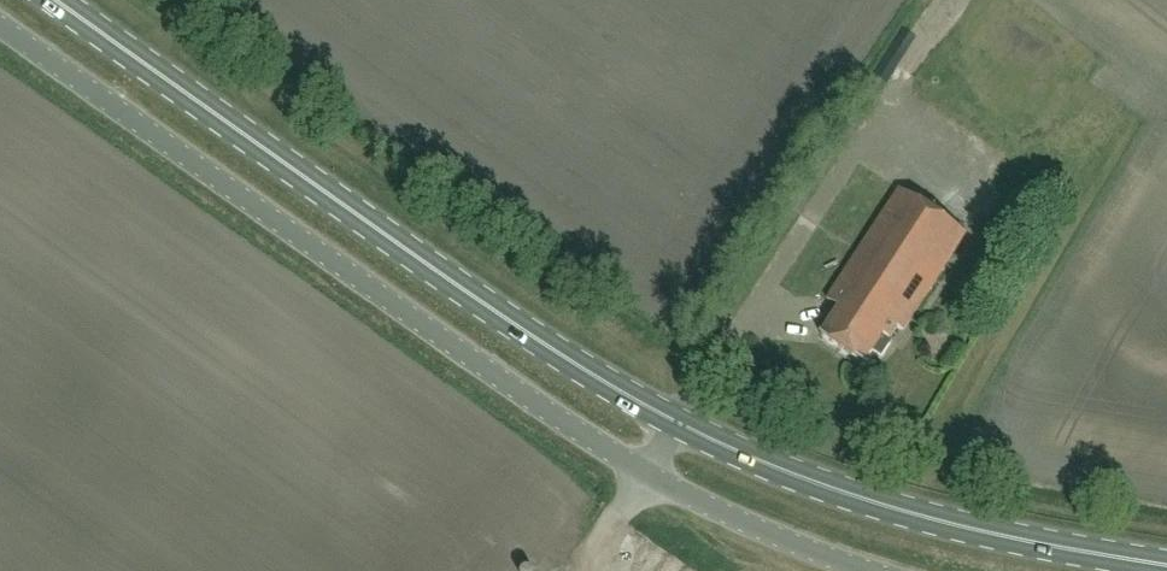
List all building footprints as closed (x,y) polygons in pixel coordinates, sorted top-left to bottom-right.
[(901,333),(967,231),(899,188),(827,299),(840,308),(822,336),(865,364),(873,352),(882,358),(892,342),(889,341),(896,329),(901,333)]
